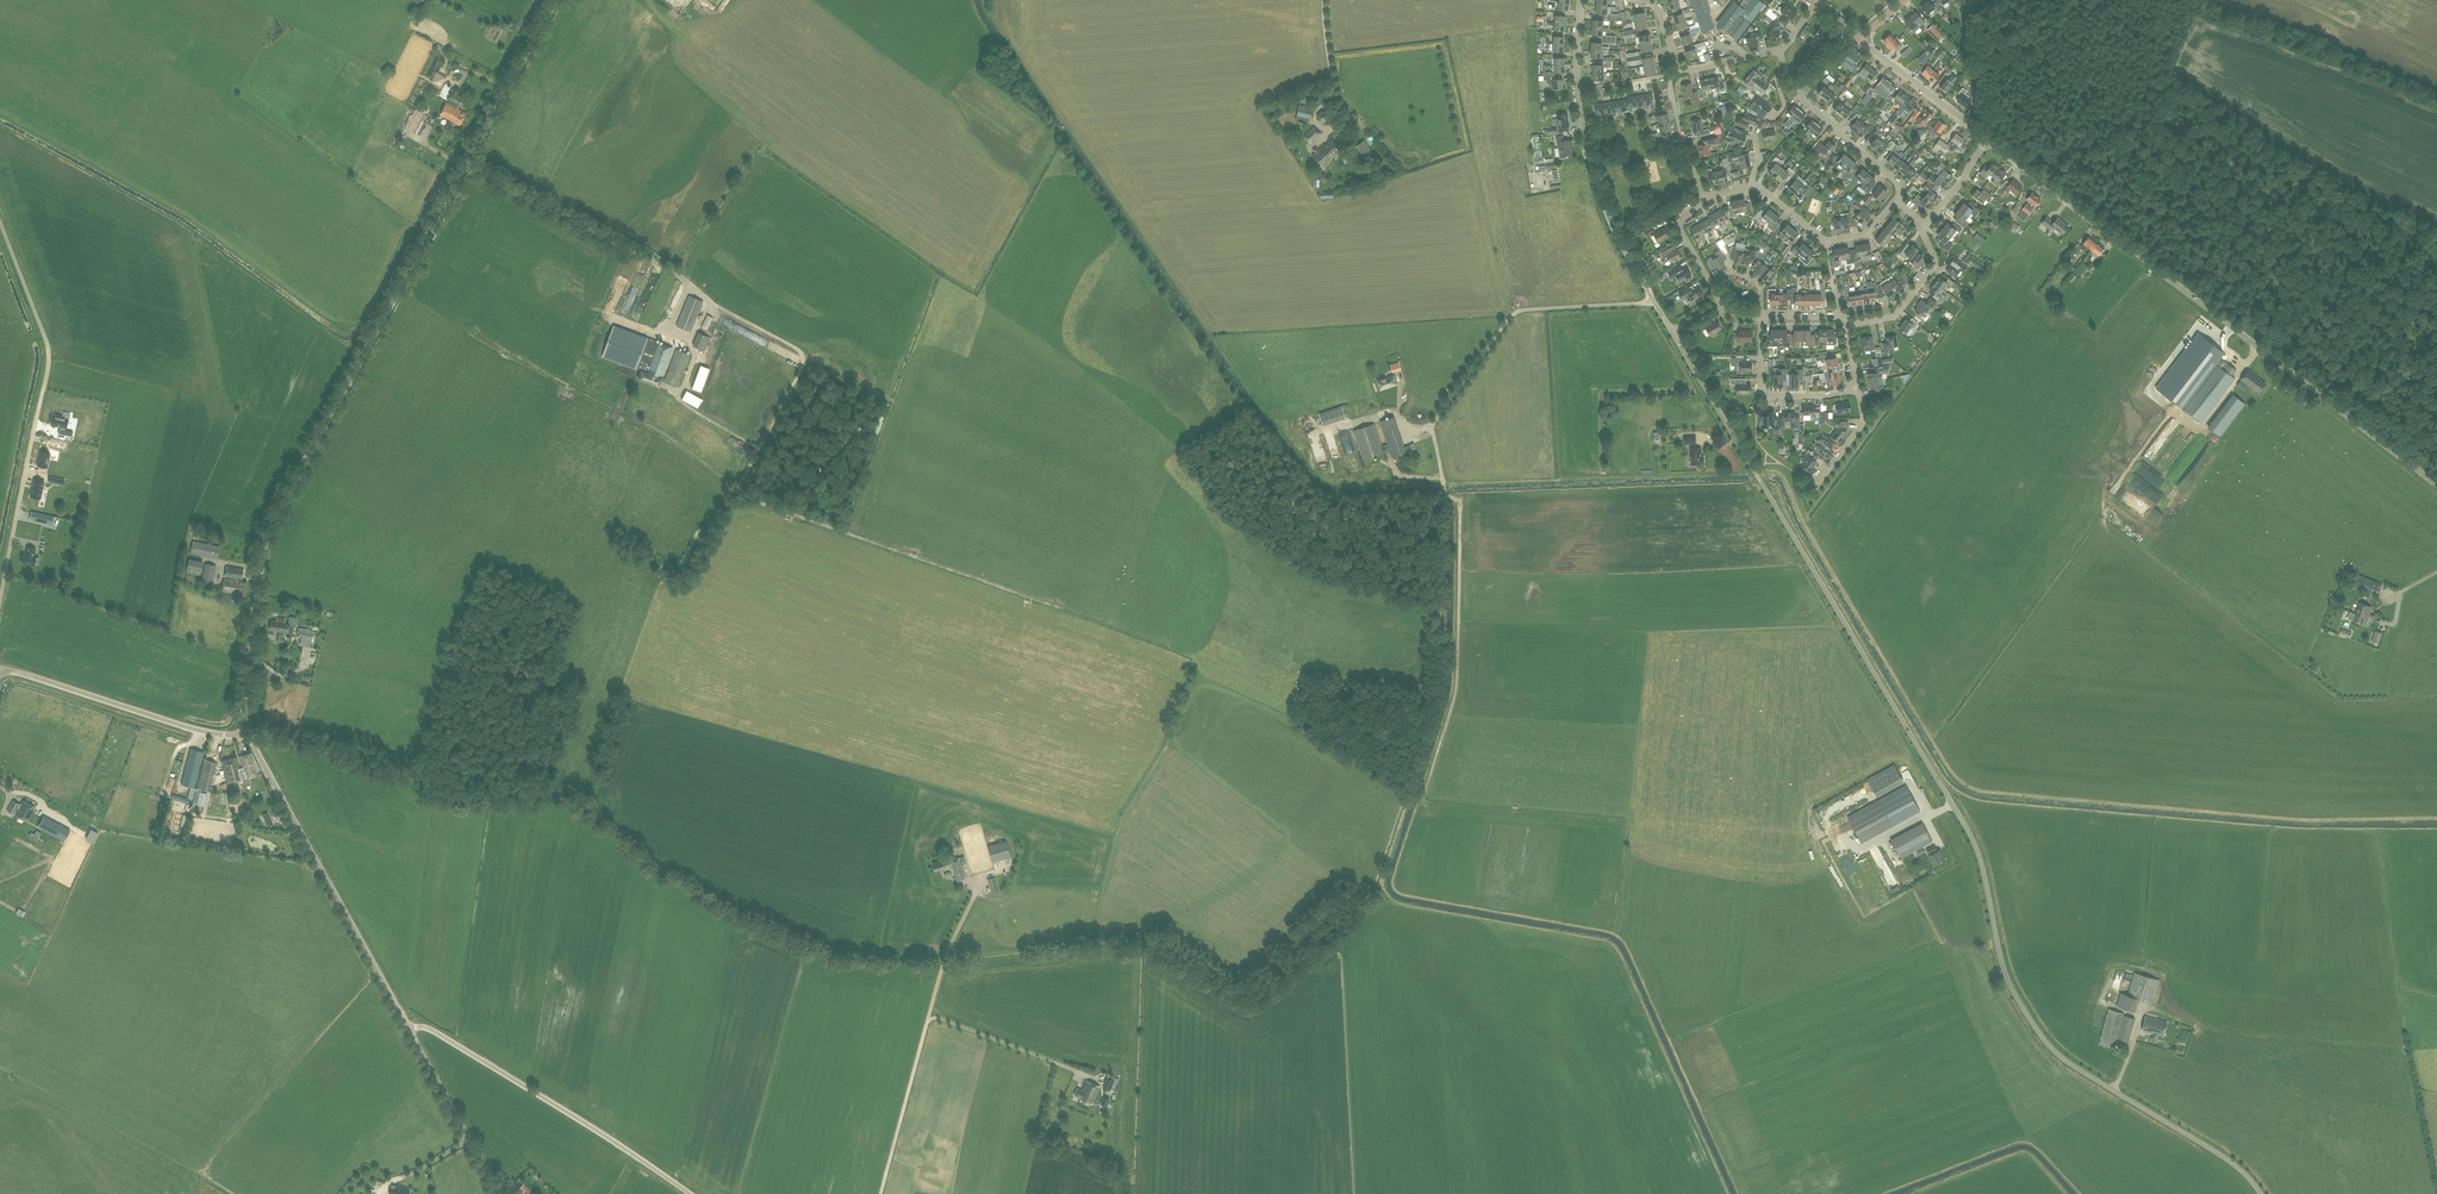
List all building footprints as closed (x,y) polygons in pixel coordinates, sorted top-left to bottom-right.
[(1681,7),(1678,0),(1670,3),(1672,10),(1681,7)] [(1699,22),(1702,32),(1715,28),(1709,11),(1711,11),(1707,0),(1692,0),(1694,6),(1695,11),(1697,16),(1699,22)] [(1760,10),(1762,11),(1767,5),(1760,0),(1743,0),(1740,5),(1734,1),(1717,23),(1738,39),(1760,10)] [(1941,8),(1936,1),(1933,4),(1929,0),(1921,7),(1927,14),(1932,9),(1935,13),(1941,8)] [(1548,5),(1548,1),(1545,1),(1545,5),(1544,11),(1553,11),(1553,7),(1548,7),(1548,5)] [(1568,10),(1569,3),(1560,2),(1558,9),(1568,10)] [(1781,11),(1785,14),(1780,21),(1785,25),(1790,18),(1791,19),(1797,11),(1791,6),(1792,6),(1788,2),(1781,11)] [(1770,13),(1768,14),(1776,22),(1780,18),(1776,13),(1777,12),(1771,7),(1767,11),(1770,13)] [(1923,19),(1916,11),(1914,13),(1913,11),(1909,15),(1920,26),(1922,30),(1925,28),(1922,24),(1925,22),(1922,19),(1923,19)] [(1634,14),(1635,22),(1646,20),(1645,12),(1634,14)] [(1674,16),(1676,23),(1685,20),(1683,13),(1674,16)] [(1912,33),(1917,28),(1920,26),(1909,15),(1906,17),(1908,19),(1905,21),(1909,25),(1906,27),(1912,33)] [(1593,20),(1593,27),(1603,27),(1608,28),(1610,28),(1610,25),(1604,24),(1604,20),(1593,20)] [(1647,27),(1646,20),(1635,22),(1636,29),(1647,27)] [(1688,27),(1685,20),(1676,23),(1679,30),(1688,27)] [(1774,20),(1770,26),(1766,31),(1768,33),(1767,35),(1774,41),(1781,33),(1777,30),(1780,25),(1774,20)] [(1823,53),(1829,49),(1829,48),(1824,45),(1829,38),(1832,36),(1821,27),(1820,28),(1817,25),(1811,33),(1814,35),(1813,36),(1814,37),(1820,42),(1816,48),(1823,53)] [(1684,44),(1693,41),(1692,36),(1696,35),(1695,33),(1702,31),(1700,26),(1688,31),(1689,34),(1681,37),(1684,44)] [(1932,26),(1928,30),(1939,41),(1943,37),(1932,26)] [(1761,31),(1754,32),(1755,36),(1747,38),(1749,47),(1759,45),(1757,40),(1763,38),(1761,31)] [(1887,37),(1883,40),(1891,50),(1893,48),(1896,52),(1902,47),(1891,33),(1887,37)] [(1650,34),(1639,36),(1640,43),(1651,42),(1650,34)] [(1693,49),(1686,51),(1688,59),(1698,56),(1697,53),(1702,51),(1701,48),(1707,46),(1705,41),(1691,45),(1693,49)] [(1602,46),(1602,43),(1592,42),(1591,49),(1602,50),(1609,50),(1609,47),(1602,46)] [(1653,49),(1651,42),(1640,43),(1641,50),(1642,51),(1653,49)] [(1851,45),(1844,55),(1841,53),(1836,58),(1844,65),(1843,66),(1847,68),(1847,67),(1852,71),(1857,65),(1855,64),(1862,54),(1851,45)] [(1901,53),(1905,57),(1912,51),(1908,46),(1901,53)] [(1935,54),(1940,59),(1946,53),(1941,48),(1935,54)] [(1816,59),(1813,55),(1811,53),(1806,57),(1811,63),(1816,59)] [(1924,53),(1918,58),(1923,62),(1928,56),(1924,53)] [(1643,58),(1643,59),(1644,66),(1655,64),(1654,56),(1643,58)] [(1934,70),(1930,67),(1933,65),(1927,60),(1922,67),(1925,69),(1922,72),(1924,74),(1924,76),(1926,77),(1928,77),(1934,70)] [(1610,67),(1609,61),(1607,61),(1597,61),(1597,64),(1593,64),(1593,66),(1591,66),(1591,71),(1593,71),(1593,72),(1604,71),(1604,67),(1610,67)] [(1833,68),(1827,62),(1824,65),(1830,71),(1833,68)] [(1861,70),(1872,79),(1878,71),(1867,63),(1861,70)] [(1656,72),(1655,64),(1644,66),(1645,74),(1656,72)] [(1936,72),(1934,70),(1928,77),(1934,82),(1939,74),(1942,70),(1940,68),(1936,72)] [(1770,85),(1761,78),(1762,77),(1758,74),(1759,73),(1754,69),(1744,82),(1749,86),(1750,85),(1762,95),(1770,85)] [(436,71),(431,82),(441,88),(447,77),(436,71)] [(1608,76),(1604,76),(1604,71),(1593,72),(1593,73),(1591,74),(1591,79),(1593,79),(1594,80),(1597,80),(1597,83),(1610,82),(1610,77),(1608,76)] [(1953,73),(1948,79),(1947,78),(1940,86),(1947,92),(1958,78),(1953,73)] [(1555,76),(1554,76),(1544,76),(1544,80),(1548,80),(1548,82),(1550,82),(1550,88),(1563,88),(1563,79),(1555,79),(1555,76)] [(1717,76),(1709,78),(1711,88),(1717,87),(1718,91),(1726,90),(1724,81),(1719,82),(1717,76)] [(1874,89),(1886,99),(1896,86),(1884,76),(1874,89)] [(1711,88),(1709,78),(1701,80),(1703,88),(1698,89),(1699,98),(1707,96),(1706,89),(1711,88)] [(1691,83),(1681,85),(1684,98),(1692,96),(1694,107),(1701,106),(1698,91),(1693,92),(1691,83)] [(1823,97),(1834,85),(1831,83),(1827,88),(1824,85),(1818,93),(1823,97)] [(437,90),(424,84),(423,88),(435,94),(437,90)] [(1868,84),(1863,90),(1868,94),(1873,87),(1868,84)] [(1836,87),(1834,85),(1823,97),(1829,102),(1835,94),(1832,92),(1836,87)] [(1970,100),(1967,98),(1969,96),(1966,93),(1967,91),(1963,87),(1958,93),(1961,95),(1957,100),(1965,106),(1970,100)] [(449,99),(460,106),(464,98),(457,95),(459,90),(455,88),(453,92),(449,99)] [(1901,106),(1909,96),(1901,89),(1894,97),(1898,100),(1896,102),(1901,106)] [(1655,105),(1653,93),(1644,94),(1646,106),(1647,109),(1650,109),(1649,106),(1650,106),(1650,105),(1654,104),(1654,105),(1655,105)] [(1646,106),(1644,94),(1636,95),(1638,107),(1638,108),(1642,107),(1641,106),(1646,106)] [(1633,107),(1638,107),(1636,95),(1627,97),(1628,99),(1630,110),(1630,112),(1633,111),(1633,108),(1633,107)] [(1912,98),(1909,96),(1901,106),(1897,111),(1901,114),(1905,109),(1909,112),(1918,101),(1913,98),(1912,98)] [(1630,110),(1628,99),(1619,100),(1621,111),(1621,112),(1625,112),(1625,111),(1630,110)] [(1882,111),(1889,102),(1884,99),(1878,107),(1882,111)] [(1617,112),(1621,111),(1619,100),(1611,101),(1613,113),(1614,117),(1617,116),(1617,113),(1617,112)] [(1839,113),(1849,102),(1847,100),(1843,104),(1840,101),(1834,109),(1839,113)] [(1613,113),(1611,101),(1603,103),(1605,114),(1605,115),(1609,114),(1609,113),(1613,113)] [(454,114),(457,108),(447,102),(440,114),(450,120),(454,114)] [(1757,102),(1752,108),(1759,114),(1764,107),(1757,102)] [(1851,111),(1848,108),(1851,104),(1849,102),(1839,113),(1845,118),(1851,111),(1854,113),(1860,106),(1857,103),(1851,111)] [(1605,114),(1603,103),(1595,104),(1596,116),(1600,115),(1605,114)] [(1312,117),(1314,109),(1314,108),(1300,104),(1298,114),(1312,117)] [(1786,126),(1790,121),(1800,109),(1794,104),(1788,112),(1792,114),(1786,121),(1784,124),(1786,126)] [(420,112),(416,110),(406,128),(417,133),(427,115),(425,114),(428,109),(423,106),(420,112)] [(467,114),(457,108),(454,114),(450,120),(460,126),(467,114)] [(1917,108),(1911,115),(1916,119),(1921,112),(1917,108)] [(1800,121),(1806,114),(1800,109),(1790,121),(1786,126),(1788,128),(1796,118),(1800,121)] [(1926,121),(1928,122),(1933,115),(1927,110),(1921,116),(1920,115),(1916,120),(1923,125),(1924,122),(1925,123),(1926,121)] [(1884,121),(1891,115),(1888,111),(1881,117),(1884,121)] [(1557,114),(1559,128),(1569,127),(1567,113),(1557,114)] [(1658,120),(1659,124),(1670,121),(1668,113),(1656,115),(1657,120),(1658,120)] [(1864,122),(1859,117),(1860,116),(1857,113),(1850,122),(1853,124),(1850,127),(1856,132),(1863,124),(1863,123),(1864,122)] [(1894,124),(1900,117),(1895,113),(1889,121),(1894,124)] [(1758,118),(1749,115),(1747,118),(1740,115),(1737,124),(1746,128),(1749,122),(1755,124),(1758,118)] [(1692,120),(1694,132),(1697,131),(1698,136),(1711,133),(1710,128),(1703,130),(1701,118),(1692,120)] [(1807,135),(1818,123),(1812,118),(1805,126),(1809,129),(1805,133),(1807,135)] [(1764,129),(1767,122),(1761,119),(1758,126),(1764,129)] [(1938,131),(1936,133),(1940,136),(1942,134),(1940,132),(1946,125),(1940,120),(1933,127),(1938,131)] [(1661,132),(1671,129),(1670,121),(1659,124),(1658,124),(1655,125),(1656,128),(1659,127),(1659,128),(1660,128),(1661,132)] [(1823,128),(1818,123),(1807,135),(1810,137),(1813,133),(1817,136),(1823,128)] [(1871,125),(1869,127),(1866,124),(1865,126),(1863,124),(1856,132),(1861,136),(1866,130),(1869,133),(1874,127),(1871,125)] [(1730,125),(1729,129),(1725,137),(1731,139),(1742,144),(1746,136),(1736,132),(1738,128),(1730,125)] [(1321,134),(1314,126),(1304,136),(1312,143),(1321,134)] [(1790,138),(1793,135),(1784,128),(1782,131),(1790,138)] [(1662,141),(1673,138),(1671,129),(1661,132),(1660,132),(1657,133),(1658,136),(1661,136),(1662,140),(1662,141)] [(1765,140),(1777,138),(1775,129),(1763,132),(1765,140)] [(1880,138),(1882,136),(1884,133),(1881,131),(1880,132),(1877,130),(1873,135),(1876,138),(1871,144),(1876,149),(1883,140),(1880,138)] [(1957,133),(1949,143),(1957,148),(1964,139),(1957,133)] [(1564,135),(1557,136),(1560,157),(1574,155),(1571,139),(1565,140),(1564,135)] [(1711,154),(1710,145),(1720,143),(1718,136),(1703,139),(1704,144),(1699,145),(1701,156),(1711,154)] [(1331,138),(1322,147),(1333,158),(1342,149),(1331,138)] [(1889,149),(1895,143),(1892,140),(1890,142),(1885,138),(1883,140),(1876,149),(1882,153),(1887,147),(1889,149)] [(1937,152),(1945,142),(1940,139),(1932,149),(1937,152)] [(1368,157),(1373,153),(1364,141),(1359,145),(1368,157)] [(1821,157),(1824,152),(1828,155),(1836,146),(1829,141),(1825,145),(1821,142),(1814,151),(1821,157)] [(1949,146),(1945,142),(1937,152),(1939,150),(1943,154),(1949,146)] [(1918,149),(1925,156),(1929,151),(1922,145),(1918,149)] [(1333,158),(1322,147),(1319,150),(1317,148),(1315,151),(1315,152),(1312,155),(1325,168),(1332,162),(1331,160),(1333,158)] [(1750,158),(1749,152),(1742,154),(1741,150),(1728,153),(1730,162),(1740,160),(1742,168),(1751,166),(1749,158),(1750,158)] [(1783,161),(1778,157),(1782,150),(1781,150),(1776,156),(1776,155),(1769,165),(1772,167),(1769,171),(1775,177),(1783,168),(1779,165),(1783,161)] [(1894,165),(1904,153),(1901,151),(1899,153),(1896,151),(1894,153),(1893,154),(1888,160),(1894,165)] [(1844,167),(1851,158),(1844,153),(1841,157),(1838,154),(1831,162),(1837,167),(1840,163),(1844,167)] [(1905,162),(1902,159),(1906,155),(1904,153),(1894,165),(1899,169),(1905,162)] [(1917,164),(1917,163),(1922,158),(1920,156),(1915,162),(1905,174),(1910,179),(1914,174),(1916,176),(1919,173),(1913,168),(1917,164)] [(1555,161),(1554,161),(1554,158),(1546,159),(1546,161),(1539,162),(1540,169),(1547,168),(1547,169),(1555,168),(1555,161)] [(1856,163),(1851,158),(1844,167),(1847,169),(1844,173),(1850,178),(1858,168),(1857,167),(1856,169),(1853,167),(1856,163)] [(1905,174),(1915,162),(1912,160),(1908,165),(1905,162),(1899,169),(1905,174)] [(1942,172),(1939,174),(1948,181),(1953,175),(1948,172),(1951,169),(1941,162),(1937,168),(1942,172)] [(1990,179),(2000,167),(1994,162),(1989,168),(1986,165),(1981,172),(1990,179)] [(1788,180),(1795,172),(1799,168),(1795,165),(1792,169),(1789,166),(1786,171),(1783,168),(1775,177),(1782,182),(1785,178),(1788,180)] [(2006,172),(2000,167),(1990,179),(1993,175),(1996,178),(1992,182),(1999,187),(2004,180),(2001,178),(2006,172)] [(1557,168),(1552,169),(1548,170),(1550,180),(1553,179),(1558,178),(1557,168)] [(1720,183),(1717,170),(1713,171),(1712,168),(1702,170),(1706,180),(1711,179),(1712,184),(1720,183)] [(1862,182),(1869,173),(1863,168),(1861,171),(1858,168),(1850,178),(1853,181),(1855,178),(1858,181),(1859,179),(1862,182)] [(1725,169),(1717,170),(1720,183),(1728,181),(1725,169)] [(1795,192),(1802,184),(1805,181),(1799,176),(1799,175),(1795,172),(1788,180),(1788,181),(1791,184),(1789,188),(1795,192)] [(1875,178),(1869,173),(1862,182),(1864,183),(1861,187),(1868,193),(1869,193),(1876,183),(1873,181),(1875,178)] [(1948,181),(1939,174),(1936,178),(1931,174),(1927,180),(1928,181),(1938,189),(1940,186),(1942,188),(1948,181)] [(1847,185),(1849,183),(1843,176),(1841,178),(1847,185)] [(2007,180),(2001,187),(2000,186),(1996,191),(2000,195),(2005,189),(2009,192),(2011,189),(2017,194),(2023,187),(2016,182),(2017,181),(2014,178),(2010,183),(2007,180)] [(1935,192),(1938,189),(1928,181),(1923,187),(1928,191),(1925,194),(1933,201),(1938,195),(1935,192)] [(1807,197),(1815,188),(1818,184),(1816,183),(1813,187),(1808,182),(1805,186),(1802,184),(1795,192),(1796,193),(1795,194),(1799,198),(1800,197),(1801,197),(1803,194),(1807,197)] [(1888,191),(1880,185),(1873,194),(1880,200),(1888,191)] [(1909,191),(1912,194),(1917,188),(1915,186),(1909,191)] [(1972,195),(1982,203),(1986,199),(1988,201),(1993,196),(1984,188),(1981,192),(1977,188),(1972,195)] [(2019,217),(2024,221),(2041,199),(2033,192),(2027,199),(2029,200),(2023,209),(2021,212),(2022,213),(2019,217)] [(1873,196),(1869,193),(1868,193),(1863,199),(1867,203),(1873,196)] [(1933,201),(1925,194),(1923,197),(1918,193),(1913,199),(1922,207),(1925,204),(1928,207),(1933,201)] [(1745,198),(1738,200),(1741,211),(1744,210),(1745,214),(1753,213),(1750,202),(1746,203),(1745,198)] [(1869,210),(1860,203),(1860,202),(1855,198),(1854,198),(1857,201),(1853,206),(1860,211),(1856,216),(1864,223),(1870,217),(1866,213),(1869,210)] [(1741,211),(1738,200),(1732,201),(1733,205),(1728,206),(1730,217),(1738,216),(1737,212),(1741,211)] [(1964,202),(1960,208),(1969,215),(1971,212),(1975,215),(1980,209),(1970,201),(1967,204),(1964,202)] [(1768,221),(1775,213),(1769,208),(1766,213),(1762,210),(1759,214),(1756,212),(1753,215),(1756,217),(1761,222),(1764,218),(1768,221)] [(1973,219),(1969,215),(1960,208),(1955,214),(1958,216),(1955,220),(1965,228),(1969,222),(1970,222),(1973,219)] [(1721,209),(1715,212),(1724,228),(1726,227),(1724,223),(1723,223),(1723,221),(1727,219),(1721,209)] [(1724,228),(1715,212),(1708,216),(1709,217),(1715,226),(1719,224),(1720,225),(1720,226),(1721,229),(1724,228)] [(1843,228),(1841,218),(1834,219),(1833,212),(1829,213),(1831,222),(1834,222),(1836,229),(1843,228)] [(1850,212),(1847,212),(1844,213),(1844,217),(1841,218),(1843,228),(1850,227),(1848,219),(1852,218),(1851,214),(1850,212)] [(1780,217),(1775,213),(1768,221),(1771,224),(1769,227),(1774,232),(1780,225),(1777,221),(1780,217)] [(1715,226),(1709,217),(1703,221),(1712,237),(1715,235),(1713,232),(1712,231),(1711,230),(1716,228),(1715,226)] [(1895,217),(1890,222),(1902,233),(1904,234),(1906,232),(1904,230),(1899,226),(1902,223),(1895,217)] [(2050,229),(2053,226),(2062,233),(2069,226),(2062,221),(2063,220),(2058,217),(2054,222),(2047,217),(2042,223),(2050,229)] [(1712,237),(1703,221),(1697,224),(1703,235),(1707,232),(1708,234),(1708,235),(1710,238),(1712,237)] [(1902,233),(1890,222),(1885,228),(1893,234),(1895,231),(1900,235),(1902,233)] [(1948,222),(1943,228),(1952,235),(1955,231),(1957,233),(1958,233),(1959,232),(1962,229),(1955,222),(1952,225),(1948,222)] [(2020,226),(2015,222),(2011,226),(2017,230),(2020,226)] [(1783,234),(1786,236),(1793,228),(1793,227),(1793,226),(1789,223),(1788,224),(1788,223),(1784,228),(1781,225),(1775,233),(1780,237),(1783,234)] [(1703,235),(1697,224),(1691,228),(1697,238),(1700,244),(1702,242),(1700,239),(1699,238),(1699,237),(1703,235)] [(1645,231),(1643,232),(1645,236),(1647,235),(1655,231),(1652,227),(1645,231)] [(1669,236),(1665,228),(1654,234),(1658,242),(1669,236)] [(1795,237),(1799,232),(1793,228),(1786,236),(1784,240),(1792,246),(1798,239),(1795,237)] [(1890,237),(1893,234),(1885,228),(1881,233),(1893,244),(1895,241),(1890,237)] [(1948,239),(1950,238),(1952,235),(1943,228),(1938,234),(1942,238),(1938,242),(1944,247),(1944,248),(1948,250),(1949,249),(1953,243),(1948,239)] [(1893,244),(1881,233),(1876,239),(1884,245),(1886,242),(1891,246),(1893,244)] [(2087,246),(2091,249),(2091,250),(2097,242),(2089,236),(2081,245),(2078,242),(2072,249),(2073,250),(2066,259),(2073,264),(2087,246)] [(1802,254),(1808,247),(1803,242),(1801,245),(1797,242),(1790,251),(1796,255),(1799,252),(1802,254)] [(2104,247),(2097,242),(2091,250),(2098,255),(2104,247)] [(1870,243),(1863,244),(1865,254),(1872,253),(1870,243)] [(1912,258),(1918,249),(1912,244),(1911,246),(1908,243),(1899,254),(1906,259),(1909,255),(1911,257),(1912,258)] [(1865,254),(1863,244),(1856,245),(1857,251),(1853,252),(1854,262),(1855,262),(1859,261),(1859,259),(1861,258),(1861,255),(1865,254)] [(1663,257),(1664,257),(1665,259),(1664,260),(1664,261),(1664,262),(1664,264),(1666,264),(1667,264),(1670,262),(1671,262),(1681,257),(1677,249),(1676,249),(1674,246),(1661,253),(1663,257)] [(1741,263),(1744,249),(1741,248),(1734,246),(1731,258),(1735,259),(1734,262),(1741,264),(1742,263),(1741,263)] [(1814,251),(1808,247),(1802,254),(1799,258),(1808,264),(1812,260),(1809,257),(1810,256),(1814,251)] [(1854,262),(1853,252),(1849,252),(1848,247),(1841,248),(1843,258),(1846,258),(1847,264),(1854,262)] [(1748,264),(1749,262),(1753,263),(1753,261),(1756,250),(1749,249),(1745,248),(1745,249),(1744,249),(1741,263),(1742,263),(1748,264)] [(1770,263),(1763,258),(1765,254),(1763,253),(1764,249),(1764,250),(1765,249),(1761,248),(1756,257),(1754,261),(1752,265),(1756,268),(1754,270),(1760,275),(1767,266),(1769,263),(1770,263)] [(1843,258),(1841,248),(1833,249),(1834,255),(1831,255),(1833,266),(1840,265),(1839,259),(1843,258)] [(1919,249),(1918,249),(1912,258),(1911,257),(1910,259),(1914,263),(1912,266),(1911,267),(1911,270),(1915,273),(1917,270),(1918,271),(1923,266),(1921,265),(1925,260),(1922,258),(1923,256),(1917,251),(1919,249)] [(1713,267),(1717,265),(1719,269),(1725,265),(1723,260),(1726,258),(1721,250),(1714,253),(1716,257),(1713,258),(1712,257),(1708,259),(1713,267)] [(1968,267),(1961,261),(1953,255),(1946,264),(1950,267),(1947,271),(1955,277),(1961,270),(1964,273),(1968,267)] [(1668,272),(1669,273),(1667,274),(1668,276),(1670,275),(1672,278),(1677,276),(1680,282),(1692,275),(1686,266),(1682,269),(1680,265),(1668,272)] [(1771,269),(1767,266),(1760,275),(1766,280),(1769,276),(1772,279),(1779,271),(1773,266),(1771,269)] [(1895,278),(1889,282),(1895,292),(1901,287),(1897,281),(1902,278),(1896,273),(1893,275),(1895,278)] [(1900,282),(1906,287),(1912,279),(1907,275),(1900,282)] [(1955,289),(1958,285),(1949,278),(1946,281),(1940,276),(1935,282),(1944,289),(1947,286),(1949,289),(1951,286),(1955,289)] [(1895,292),(1889,282),(1886,279),(1877,285),(1879,291),(1880,293),(1884,290),(1889,296),(1895,292)] [(1858,304),(1855,290),(1850,291),(1848,280),(1843,281),(1846,297),(1849,296),(1851,305),(1858,304)] [(1751,282),(1745,287),(1749,290),(1754,285),(1751,282)] [(1825,292),(1824,287),(1823,282),(1820,283),(1820,287),(1822,294),(1815,294),(1816,304),(1822,304),(1822,296),(1825,296),(1825,292)] [(1875,292),(1879,291),(1877,285),(1876,282),(1873,283),(1873,285),(1868,286),(1868,288),(1870,301),(1877,300),(1875,292)] [(1945,294),(1942,292),(1944,289),(1935,282),(1930,288),(1933,290),(1930,294),(1941,302),(1944,299),(1942,298),(1945,294)] [(1864,302),(1860,284),(1859,284),(1859,286),(1858,286),(1859,289),(1855,290),(1858,304),(1864,302)] [(1870,301),(1868,288),(1864,288),(1863,285),(1861,285),(1861,284),(1860,284),(1864,302),(1870,301)] [(1682,299),(1686,296),(1690,297),(1692,300),(1702,294),(1698,287),(1694,289),(1692,285),(1679,293),(1682,299)] [(1792,299),(1791,287),(1791,289),(1787,289),(1787,291),(1783,291),(1783,293),(1780,293),(1780,304),(1787,304),(1787,299),(1792,299)] [(1802,304),(1802,294),(1797,294),(1797,287),(1791,287),(1792,299),(1792,300),(1796,300),(1796,304),(1802,304)] [(1780,304),(1780,293),(1776,293),(1776,289),(1768,289),(1768,299),(1772,299),(1772,304),(1780,304)] [(689,296),(677,326),(691,331),(703,301),(689,296)] [(1923,316),(1929,308),(1931,310),(1937,303),(1931,297),(1927,303),(1922,299),(1917,305),(1918,306),(1915,310),(1923,316)] [(653,312),(650,323),(655,324),(658,313),(653,312)] [(710,315),(704,328),(711,331),(716,317),(710,315)] [(1906,333),(1912,326),(1914,328),(1919,323),(1912,318),(1909,321),(1906,318),(1899,328),(1906,333)] [(1706,327),(1710,335),(1721,329),(1717,321),(1712,323),(1710,320),(1700,326),(1702,330),(1706,327)] [(673,348),(614,326),(603,356),(642,371),(639,379),(659,386),(662,380),(678,387),(690,354),(677,349),(665,379),(662,378),(673,348)] [(1734,346),(1739,346),(1739,341),(1752,341),(1752,330),(1739,330),(1739,333),(1734,333),(1734,346)] [(1779,345),(1779,330),(1771,330),(1771,339),(1767,339),(1767,346),(1772,346),(1772,345),(1779,345)] [(1791,345),(1791,334),(1791,333),(1787,333),(1787,330),(1779,330),(1779,345),(1779,346),(1784,346),(1784,345),(1791,345)] [(1795,334),(1791,334),(1791,345),(1799,345),(1799,340),(1803,340),(1803,330),(1795,330),(1795,334)] [(1803,330),(1803,340),(1803,345),(1815,345),(1815,338),(1811,338),(1811,330),(1803,330)] [(1827,340),(1827,330),(1820,330),(1820,338),(1816,338),(1816,345),(1823,345),(1823,340),(1827,340)] [(1834,330),(1827,330),(1827,340),(1830,340),(1830,342),(1834,342),(1834,345),(1837,345),(1837,338),(1834,338),(1834,330)] [(699,333),(693,346),(705,350),(710,337),(699,333)] [(1872,336),(1862,338),(1865,350),(1875,349),(1872,336)] [(1898,346),(1896,336),(1886,337),(1887,342),(1883,343),(1884,352),(1894,350),(1893,346),(1898,346)] [(1712,355),(1703,355),(1703,361),(1707,361),(1707,363),(1712,363),(1712,361),(1712,355)] [(1826,359),(1827,361),(1823,362),(1823,366),(1838,363),(1837,357),(1826,359)] [(1752,362),(1744,362),(1744,358),(1732,358),(1732,365),(1740,365),(1740,371),(1752,371),(1752,362)] [(1839,369),(1838,363),(1823,366),(1824,370),(1825,372),(1839,369)] [(2201,422),(2235,378),(2232,375),(2216,363),(2182,407),(2201,422)] [(1889,365),(1886,365),(1875,367),(1876,372),(1869,373),(1870,381),(1882,378),(1882,374),(1890,372),(1889,365)] [(1783,386),(1783,380),(1787,380),(1787,368),(1778,368),(1778,373),(1774,373),(1774,386),(1783,386)] [(1799,386),(1799,380),(1803,380),(1803,369),(1796,369),(1796,373),(1790,373),(1790,386),(1799,386)] [(1840,376),(1839,369),(1825,372),(1826,378),(1840,376)] [(2240,379),(2250,387),(2251,386),(2259,393),(2266,383),(2258,377),(2259,376),(2249,369),(2240,379)] [(1392,377),(1392,375),(1383,378),(1384,380),(1378,382),(1380,390),(1397,384),(1395,376),(1392,377)] [(1841,382),(1840,376),(1826,378),(1827,383),(1828,388),(1832,387),(1831,384),(1841,382)] [(1884,387),(1882,378),(1870,381),(1871,388),(1880,387),(1881,392),(1889,390),(1888,387),(1884,387)] [(1737,384),(1737,394),(1751,394),(1751,384),(1740,384),(1740,379),(1731,379),(1731,384),(1737,384)] [(686,392),(683,399),(698,407),(701,400),(686,392)] [(2234,394),(2209,426),(2224,437),(2249,405),(2234,394)] [(1837,404),(1838,413),(1851,411),(1850,407),(1851,407),(1850,402),(1837,404)] [(1804,405),(1804,414),(1815,414),(1816,420),(1820,420),(1820,418),(1820,412),(1816,412),(1816,405),(1804,405)] [(1340,421),(1349,418),(1345,408),(1322,415),(1326,426),(1333,423),(1334,424),(1341,422),(1340,421)] [(1778,426),(1778,419),(1778,416),(1774,416),(1774,411),(1766,411),(1766,415),(1761,415),(1761,427),(1769,427),(1769,423),(1774,423),(1774,426),(1778,426)] [(1799,427),(1799,420),(1799,415),(1795,415),(1795,411),(1791,411),(1791,412),(1783,412),(1783,418),(1779,418),(1779,427),(1784,427),(1784,421),(1795,421),(1795,427),(1799,427)] [(68,418),(53,415),(51,424),(66,427),(68,418)] [(1405,452),(1404,447),(1393,417),(1380,421),(1388,444),(1382,446),(1384,453),(1390,451),(1392,456),(1405,452)] [(1848,426),(1848,421),(1848,420),(1834,420),(1834,426),(1838,426),(1838,428),(1832,436),(1839,442),(1847,431),(1845,430),(1845,426),(1848,426)] [(1355,430),(1365,460),(1384,453),(1382,446),(1374,423),(1355,430)] [(1320,461),(1328,458),(1320,434),(1312,437),(1320,461)] [(1685,444),(1696,444),(1696,436),(1685,436),(1685,444)] [(1818,441),(1821,444),(1817,450),(1827,458),(1833,450),(1826,446),(1829,442),(1821,436),(1818,441)] [(1340,447),(1336,437),(1329,440),(1333,449),(1340,447)] [(1691,448),(1692,464),(1701,464),(1701,463),(1704,463),(1704,456),(1701,456),(1701,448),(1691,448)] [(1808,450),(1804,455),(1801,459),(1805,462),(1802,466),(1809,471),(1814,465),(1815,465),(1817,461),(1812,457),(1814,454),(1808,450)] [(39,451),(36,465),(47,468),(50,453),(39,451)] [(44,481),(33,478),(29,496),(40,499),(44,481)] [(72,512),(81,513),(82,501),(72,501),(72,512)] [(30,519),(52,524),(54,516),(32,511),(30,519)] [(220,547),(193,541),(190,553),(217,559),(220,547)] [(35,548),(28,547),(26,552),(27,553),(27,554),(23,553),(21,562),(34,565),(36,556),(34,556),(35,548)] [(216,565),(205,563),(202,581),(212,583),(216,565)] [(244,569),(226,566),(225,577),(237,579),(237,580),(224,578),(222,591),(239,593),(239,595),(245,595),(247,581),(242,580),(244,569)] [(2357,574),(2353,586),(2378,595),(2382,584),(2357,574)] [(2367,614),(2369,614),(2372,607),(2359,602),(2355,613),(2362,616),(2364,612),(2367,613),(2367,614)] [(2367,618),(2369,614),(2367,614),(2367,613),(2364,612),(2362,616),(2355,613),(2352,620),(2364,625),(2367,618)] [(291,626),(293,625),(296,626),(297,618),(289,616),(288,622),(280,621),(280,622),(277,622),(277,625),(278,625),(278,630),(279,631),(279,632),(290,633),(293,632),(294,628),(291,626)] [(277,625),(277,622),(271,621),(269,629),(278,630),(278,625),(277,625)] [(301,638),(300,643),(311,644),(313,632),(305,630),(306,628),(298,627),(297,633),(299,633),(298,638),(301,638)] [(191,749),(182,783),(195,787),(204,752),(191,749)] [(243,771),(242,771),(242,773),(243,773),(244,778),(257,775),(251,753),(239,756),(243,771)] [(242,773),(242,771),(241,772),(237,757),(222,760),(228,783),(244,778),(243,773),(242,773)] [(204,759),(197,788),(208,791),(216,762),(204,759)] [(1867,779),(1875,793),(1902,778),(1894,765),(1867,779)] [(1906,786),(1879,801),(1848,818),(1861,842),(1893,825),(1892,824),(1919,809),(1906,786)] [(205,806),(207,794),(196,791),(193,803),(205,806)] [(21,805),(13,801),(8,810),(14,814),(17,808),(18,809),(15,815),(28,821),(35,807),(23,800),(21,805)] [(1,816),(0,819),(0,822),(27,835),(30,830),(1,816)] [(38,827),(66,841),(71,830),(44,816),(38,827)] [(273,825),(270,817),(264,819),(268,828),(273,825)] [(1922,824),(1891,841),(1900,858),(1932,841),(1922,824)] [(29,836),(37,840),(41,833),(37,830),(35,834),(31,832),(29,836)] [(1006,841),(988,846),(992,860),(1010,855),(1006,841)] [(1935,846),(1927,850),(1929,855),(1928,855),(1934,865),(1938,863),(1938,864),(1946,860),(1940,849),(1937,851),(1936,850),(1937,849),(1935,846)] [(966,878),(962,864),(966,863),(964,856),(950,860),(949,858),(933,863),(935,872),(947,868),(946,865),(951,863),(957,881),(966,878)] [(988,879),(992,892),(999,890),(995,877),(988,879)] [(1874,897),(1866,900),(1870,912),(1879,909),(1874,897)] [(2135,972),(2128,995),(2138,998),(2153,1003),(2160,980),(2135,972)] [(2134,1011),(2138,998),(2128,995),(2121,993),(2117,1006),(2134,1011)] [(2117,1038),(2124,1015),(2124,1013),(2109,1008),(2099,1044),(2114,1048),(2117,1038)] [(2135,1018),(2124,1015),(2117,1038),(2128,1041),(2135,1018)] [(2142,1030),(2164,1036),(2168,1021),(2146,1016),(2142,1030)] [(1110,1090),(1114,1080),(1107,1078),(1103,1087),(1110,1090)] [(1080,1097),(1079,1098),(1092,1103),(1100,1086),(1087,1080),(1082,1092),(1081,1091),(1081,1090),(1077,1088),(1074,1094),(1080,1097)] [(1106,1092),(1103,1099),(1109,1101),(1111,1094),(1106,1092)] [(524,1184),(520,1188),(526,1193),(535,1193),(524,1184)] [(410,1190),(398,1186),(397,1189),(392,1187),(389,1193),(393,1193),(409,1193),(410,1190)]
